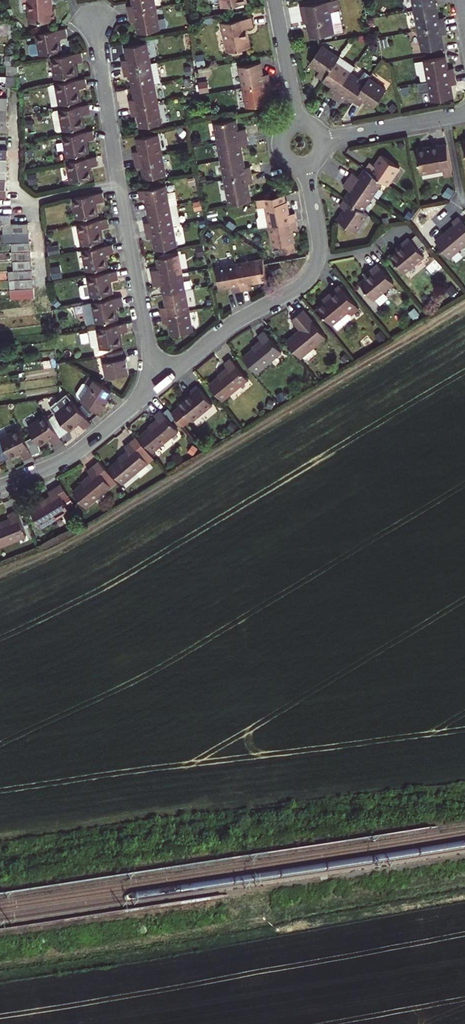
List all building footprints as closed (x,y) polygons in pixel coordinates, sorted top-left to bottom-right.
[(22,2),(28,2),(30,23),(53,21),(53,11),(50,11),(49,2),(51,2),(51,0),(22,0),(22,2)] [(129,14),(156,9),(154,0),(133,0),(134,6),(128,7),(129,14)] [(301,4),(304,19),(307,18),(311,35),(334,31),(330,10),(340,8),(338,0),(322,0),(301,4)] [(415,9),(435,5),(434,0),(413,0),(415,9)] [(415,9),(418,29),(445,24),(443,16),(438,17),(435,5),(415,9)] [(344,29),(340,8),(330,10),(334,31),(344,29)] [(160,29),(156,9),(129,14),(131,23),(137,21),(139,33),(160,29)] [(253,16),(223,23),(228,51),(250,47),(246,27),(254,26),(253,16)] [(447,32),(445,24),(418,29),(423,49),(443,45),(441,33),(447,32)] [(39,55),(61,51),(59,39),(67,38),(65,28),(35,34),(37,43),(29,45),(27,47),(29,55),(31,56),(39,55)] [(123,61),(124,69),(151,63),(147,43),(126,47),(129,60),(123,61)] [(325,78),(341,55),(323,43),(311,61),(322,68),(318,73),(325,78)] [(81,52),(52,58),(56,79),(77,75),(74,63),(83,61),(81,52)] [(341,55),(325,78),(333,83),(329,90),(335,95),(352,69),(356,64),(341,53),(341,55)] [(421,74),(422,81),(455,74),(453,66),(447,67),(445,55),(416,61),(418,72),(421,74)] [(132,76),(134,87),(155,83),(162,81),(159,62),(151,63),(124,69),(126,76),(132,76)] [(240,66),(244,86),(271,81),(269,73),(263,74),(261,62),(240,66)] [(4,65),(4,75),(5,76),(18,76),(19,76),(18,65),(4,65)] [(346,92),(355,98),(367,80),(370,76),(372,73),(366,68),(361,76),(352,69),(335,95),(341,99),(346,92)] [(456,82),(455,74),(422,81),(420,81),(421,88),(430,87),(432,99),(452,95),(450,83),(456,82)] [(18,76),(5,76),(5,86),(18,86),(18,76)] [(387,87),(370,76),(367,80),(355,98),(362,103),(365,98),(375,105),(387,87)] [(85,78),(56,84),(60,105),(81,101),(79,89),(87,87),(85,78)] [(273,89),(271,81),(244,86),(248,106),(269,102),(266,90),(273,89)] [(130,100),(132,108),(159,103),(155,83),(134,87),(136,99),(130,100)] [(53,107),(60,105),(56,84),(49,85),(53,107)] [(159,103),(132,108),(133,116),(139,115),(142,127),(163,123),(159,103)] [(90,104),(54,111),(53,114),(56,130),(58,131),(84,126),(82,114),(91,113),(90,104)] [(215,123),(218,142),(248,136),(246,128),(238,130),(236,119),(215,123)] [(93,130),(63,136),(67,157),(88,152),(86,140),(95,139),(93,130)] [(160,135),(138,139),(141,152),(135,153),(136,160),(163,155),(160,135)] [(218,142),(222,159),(243,155),(241,145),(249,144),(248,136),(218,142)] [(439,141),(418,145),(422,169),(442,165),(444,172),(452,171),(447,141),(439,142),(439,141)] [(370,160),(365,167),(383,179),(388,182),(400,164),(382,153),(375,164),(370,160)] [(167,175),(163,155),(136,160),(137,167),(144,167),(146,179),(167,175)] [(222,159),(226,180),(253,174),(251,166),(245,167),(243,155),(222,159)] [(97,156),(67,162),(71,183),(92,179),(90,167),(99,165),(97,156)] [(348,178),(373,195),(383,179),(365,167),(359,176),(352,171),(348,178)] [(226,180),(231,205),(252,200),(249,183),(254,182),(253,174),(226,180)] [(363,210),(373,195),(348,178),(343,184),(351,189),(345,198),(363,210)] [(150,211),(178,205),(176,192),(168,194),(167,187),(140,192),(141,200),(148,199),(150,211)] [(104,193),(74,198),(78,220),(100,216),(97,204),(106,202),(104,193)] [(284,194),(258,199),(261,217),(259,220),(261,228),(271,226),(298,220),(296,212),(290,213),(288,201),(286,201),(284,194)] [(356,230),(367,213),(363,210),(345,198),(341,204),(346,208),(339,218),(356,230)] [(178,205),(150,211),(152,223),(146,225),(147,232),(174,227),(182,225),(178,205)] [(3,224),(10,224),(10,214),(0,215),(0,224),(3,224)] [(437,239),(451,255),(464,242),(464,221),(459,215),(453,220),(456,222),(437,239)] [(109,219),(79,225),(83,246),(105,242),(102,230),(110,228),(109,219)] [(298,220),(271,226),(275,245),(282,244),(284,252),(297,250),(295,242),(296,241),(294,229),(300,228),(298,220)] [(3,234),(28,233),(27,223),(10,224),(3,224),(3,234)] [(174,227),(147,232),(149,240),(156,239),(158,252),(179,248),(174,227)] [(1,243),(11,242),(29,241),(28,233),(3,234),(0,234),(1,243)] [(404,244),(391,255),(405,271),(425,254),(410,236),(403,242),(404,244)] [(29,241),(11,242),(12,252),(30,250),(29,241)] [(113,245),(84,250),(88,272),(109,268),(107,256),(115,254),(113,245)] [(30,259),(30,250),(12,252),(13,261),(30,259)] [(153,272),(155,280),(184,274),(180,256),(159,260),(161,270),(153,272)] [(30,259),(13,261),(14,270),(31,268),(30,259)] [(237,264),(242,291),(250,290),(249,284),(268,280),(264,259),(237,264)] [(237,264),(217,268),(221,289),(233,287),(234,293),(242,291),(237,264)] [(371,275),(361,284),(375,300),(394,283),(378,264),(368,273),(371,275)] [(32,277),(31,268),(14,270),(9,270),(9,279),(14,279),(32,277)] [(281,268),(273,273),(275,277),(283,272),(281,268)] [(118,271),(89,277),(91,286),(83,287),(81,290),(83,298),(85,300),(93,298),(114,294),(112,282),(120,280),(118,271)] [(166,296),(187,291),(184,274),(155,280),(156,287),(165,286),(166,296)] [(10,289),(33,287),(32,277),(14,279),(9,279),(10,289)] [(329,299),(320,307),(334,324),(350,311),(354,314),(360,308),(342,286),(328,296),(329,299)] [(33,287),(10,289),(11,299),(34,296),(33,287)] [(162,307),(163,315),(191,310),(187,291),(166,296),(169,306),(162,307)] [(124,296),(94,302),(85,304),(89,321),(92,323),(92,325),(119,319),(117,307),(125,305),(124,296)] [(295,349),(326,335),(304,309),(293,319),(301,329),(288,340),(295,349)] [(191,310),(163,315),(165,322),(172,322),(174,334),(194,329),(191,310)] [(102,347),(103,349),(114,347),(124,345),(122,332),(130,331),(128,322),(90,330),(93,346),(96,348),(102,347)] [(258,373),(263,368),(266,364),(272,361),(283,352),(265,331),(259,336),(264,342),(245,357),(258,373)] [(102,347),(96,348),(97,355),(103,354),(115,352),(114,347),(103,349),(102,347)] [(115,352),(103,354),(107,377),(130,373),(127,357),(124,357),(123,350),(115,352)] [(230,369),(212,384),(225,400),(250,378),(233,358),(226,364),(230,369)] [(112,390),(89,375),(86,376),(76,393),(76,396),(102,411),(110,397),(108,396),(112,390)] [(194,393),(180,403),(182,405),(174,412),(184,424),(192,418),(193,420),(214,404),(199,385),(192,391),(194,393)] [(91,423),(67,395),(51,408),(56,414),(70,431),(79,423),(84,429),(91,423)] [(93,412),(85,403),(79,408),(87,417),(93,412)] [(160,419),(141,435),(154,450),(179,429),(162,408),(156,414),(160,419)] [(70,431),(56,414),(48,420),(59,440),(70,431)] [(48,420),(45,416),(26,426),(32,436),(37,445),(48,439),(52,446),(60,442),(59,440),(48,420)] [(18,428),(0,437),(0,446),(2,445),(7,457),(19,452),(22,459),(30,455),(23,440),(18,428)] [(32,436),(23,440),(30,455),(39,451),(37,445),(32,436)] [(129,452),(110,467),(123,482),(155,457),(137,436),(125,446),(129,452)] [(92,476),(73,493),(86,508),(117,481),(99,461),(87,471),(92,476)] [(60,483),(54,487),(61,499),(67,495),(60,483)] [(61,499),(54,487),(47,491),(51,497),(29,510),(40,527),(68,510),(61,499)] [(0,525),(0,546),(25,536),(15,511),(7,514),(10,521),(0,525)]
